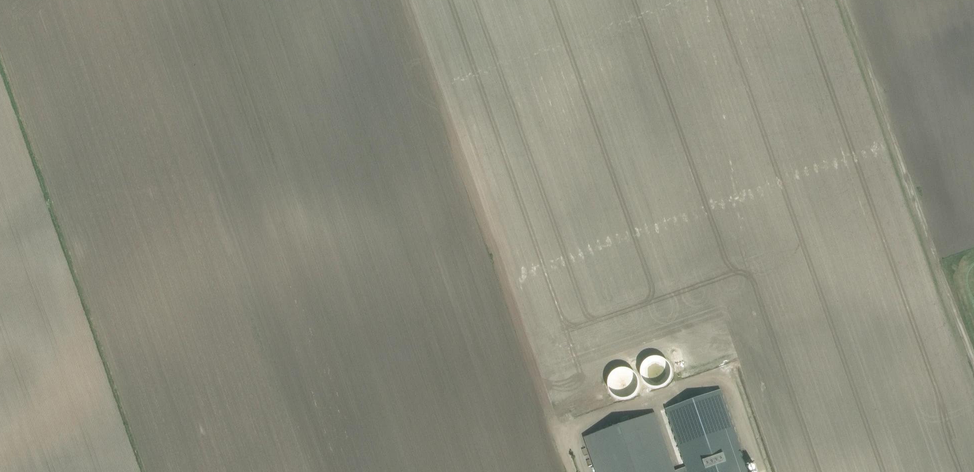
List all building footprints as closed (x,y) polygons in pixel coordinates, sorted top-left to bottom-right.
[(721,389),(666,408),(688,471),(750,471),(721,389)] [(655,412),(585,436),(597,471),(676,471),(655,412)]
